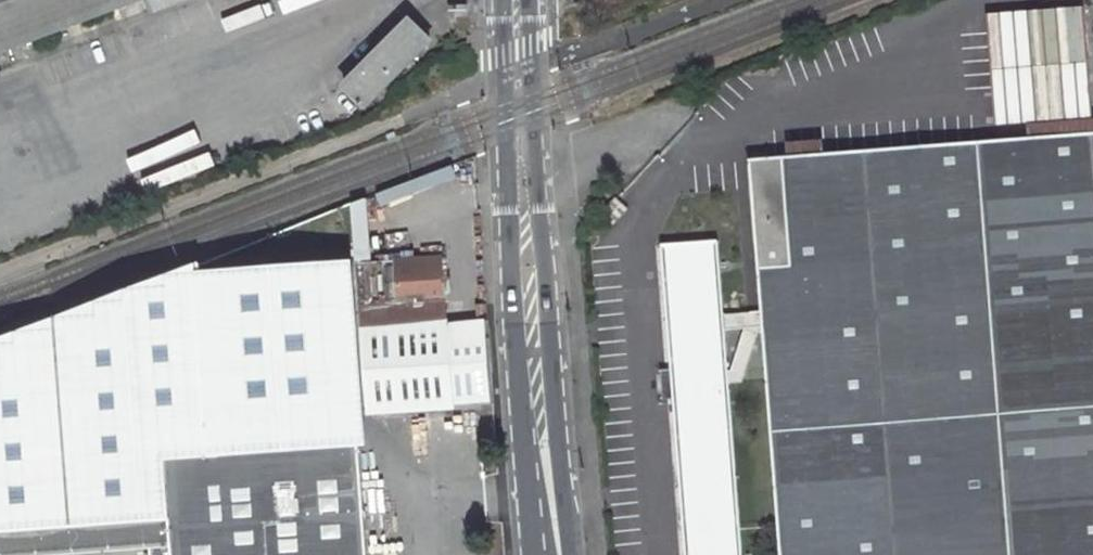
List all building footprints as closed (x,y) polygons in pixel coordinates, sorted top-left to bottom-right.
[(10,66),(5,54),(141,2),(146,14),(182,0),(0,0),(0,70),(10,66)] [(1083,6),(985,14),(993,123),(1092,116),(1083,6)] [(391,39),(342,88),(364,110),(411,62),(391,39)] [(747,155),(761,324),(763,348),(780,554),(1092,554),(1092,128),(747,155)] [(362,200),(346,201),(348,248),(365,247),(362,200)] [(658,385),(659,416),(671,416),(682,554),(742,554),(728,392),(727,380),(716,253),(658,259),(667,384),(658,385)] [(438,259),(353,266),(364,413),(490,405),(483,323),(442,326),(440,300),(447,300),(446,280),(439,280),(438,259)] [(196,264),(63,315),(0,339),(0,533),(166,519),(169,545),(146,546),(147,554),(365,554),(343,266),(197,278),(196,264)] [(761,324),(744,325),(744,341),(730,380),(727,380),(728,392),(743,391),(755,348),(763,348),(761,324)]
